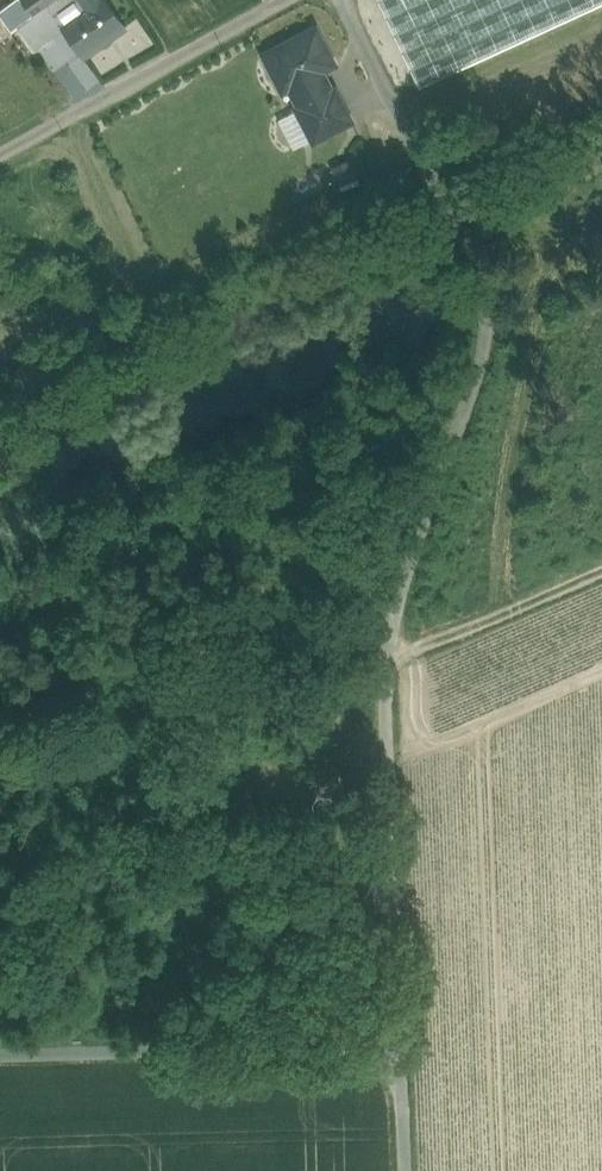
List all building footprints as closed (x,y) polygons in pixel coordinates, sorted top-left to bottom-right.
[(14,0),(0,11),(14,30),(19,27),(48,5),(53,12),(69,0),(14,0)] [(53,12),(64,27),(84,54),(124,25),(106,0),(69,0),(53,12)] [(421,86),(601,2),(601,0),(381,0),(421,86)] [(48,5),(19,27),(35,48),(64,27),(53,12),(48,5)] [(316,27),(264,54),(283,91),(290,87),(300,106),(332,90),(322,71),(335,64),(316,27)] [(300,106),(297,108),(314,140),(352,121),(335,88),(332,90),(300,106)]
